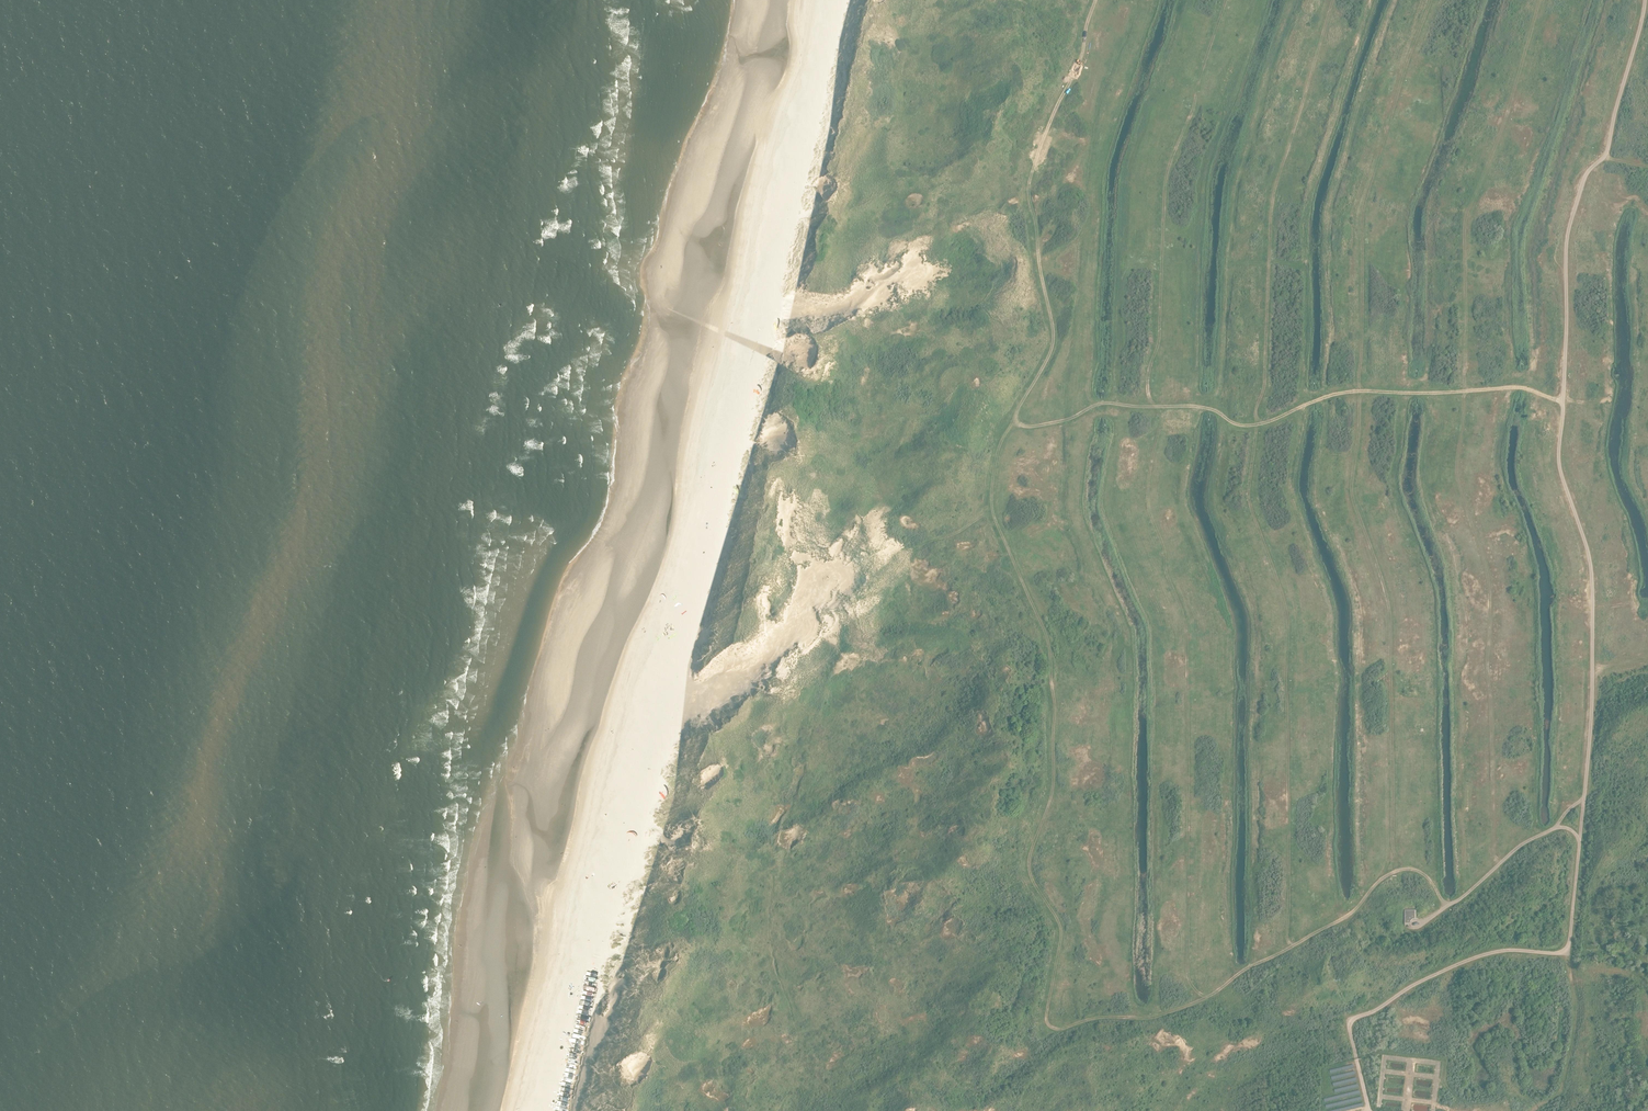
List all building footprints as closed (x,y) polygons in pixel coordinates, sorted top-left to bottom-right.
[(1303,637),(1306,638),(1308,638),(1309,639),(1311,639),(1310,637),(1311,637),(1313,633),(1311,629),(1304,626),(1301,632),(1303,637)] [(1415,908),(1405,908),(1403,910),(1403,923),(1405,924),(1410,924),(1410,921),(1413,918),(1416,918),(1416,910),(1415,908)] [(590,1005),(592,1005),(592,1000),(585,1000),(584,1008),(590,1008),(590,1005)] [(578,1018),(570,1071),(572,1071),(571,1076),(578,1077),(580,1063),(583,1064),(584,1054),(583,1054),(583,1048),(586,1049),(587,1040),(584,1039),(585,1034),(588,1020),(578,1018)]
